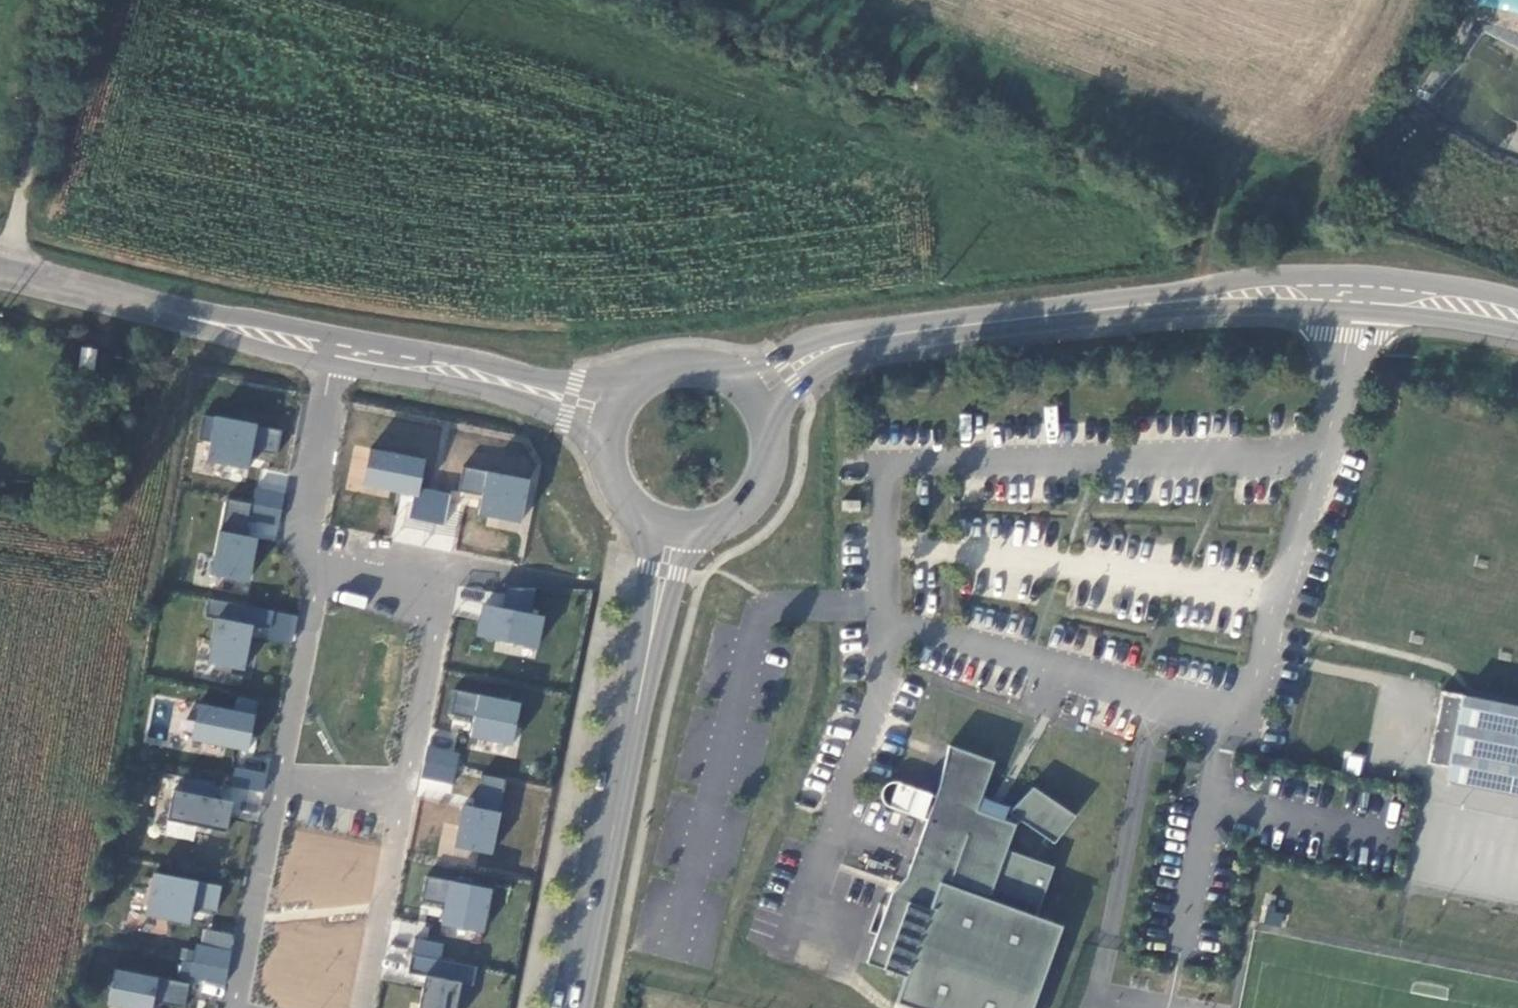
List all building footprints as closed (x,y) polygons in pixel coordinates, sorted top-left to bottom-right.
[(207,416),(201,461),(251,468),(252,459),(276,463),(281,427),(207,416)] [(474,446),(470,467),(531,480),(536,458),(474,446)] [(370,447),(363,486),(413,496),(409,517),(443,524),(449,493),(420,487),(426,458),(370,447)] [(481,494),(478,517),(524,521),(529,476),(462,469),(460,492),(481,494)] [(253,503),(224,498),(209,575),(249,583),(258,536),(275,540),(287,476),(260,470),(253,503)] [(840,500),(840,511),(858,512),(858,501),(840,500)] [(543,613),(532,612),(534,592),(484,587),(478,640),(539,647),(543,613)] [(292,643),(298,615),(215,598),(202,664),(244,672),(251,635),(292,643)] [(1451,725),(1456,695),(1441,692),(1438,691),(1432,721),(1451,725)] [(448,716),(472,718),(470,740),(514,744),(519,699),(450,692),(448,716)] [(1440,782),(1517,796),(1517,706),(1456,695),(1451,725),(1449,734),(1445,754),(1443,766),(1440,782)] [(247,751),(258,701),(236,696),(234,709),(197,701),(189,738),(247,751)] [(1430,731),(1449,734),(1451,725),(1432,721),(1430,731)] [(1449,734),(1430,731),(1427,751),(1445,754),(1449,734)] [(899,782),(889,782),(884,787),(881,795),(884,802),(890,807),(927,820),(906,876),(891,893),(866,962),(905,976),(896,1002),(912,1007),(1032,1007),(1061,926),(1036,917),(1054,866),(1006,849),(1015,824),(1021,821),(1054,843),(1075,815),(1033,787),(1009,812),(1014,816),(1005,820),(976,810),(994,761),(948,745),(936,795),(899,782)] [(422,777),(453,783),(459,751),(427,746),(422,777)] [(1445,754),(1427,751),(1425,763),(1443,766),(1445,754)] [(177,775),(164,834),(192,840),(196,824),(230,831),(240,787),(262,792),(267,773),(234,766),(229,787),(177,775)] [(490,855),(508,780),(480,773),(471,808),(463,806),(453,847),(490,855)] [(216,913),(221,886),(153,871),(143,915),(190,925),(193,908),(216,913)] [(484,932),(492,888),(427,876),(423,899),(443,902),(439,924),(484,932)] [(197,951),(182,948),(178,975),(225,984),(234,934),(201,928),(197,951)] [(443,943),(415,937),(408,971),(426,975),(419,1007),(461,1007),(470,964),(440,958),(443,943)] [(107,1007),(113,1007),(186,1007),(189,980),(112,971),(107,1007)]
